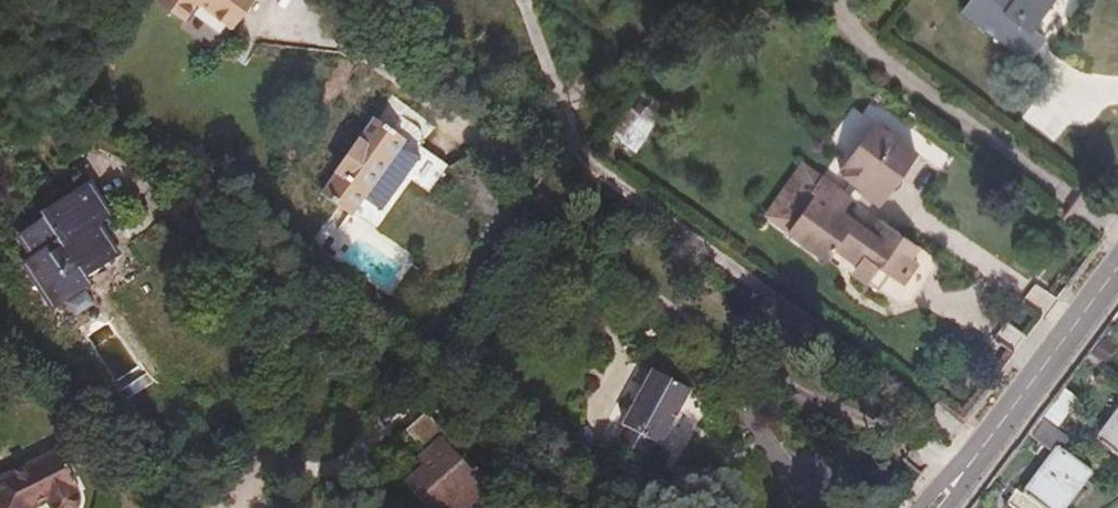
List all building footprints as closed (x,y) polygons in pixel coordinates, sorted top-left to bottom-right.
[(192,14),(228,40),(255,4),(249,0),(162,0),(153,14),(180,33),(192,14)] [(1046,46),(1033,36),(1061,0),(980,0),(966,16),(1030,66),(1046,46)] [(649,131),(628,117),(610,142),(630,157),(649,131)] [(848,186),(853,190),(859,181),(880,195),(910,153),(869,125),(832,174),(848,186)] [(408,157),(378,136),(325,208),(341,219),(355,229),(408,157)] [(808,199),(781,235),(884,305),(919,257),(844,203),(839,199),(814,181),(804,195),(808,199)] [(859,181),(853,190),(872,205),(880,195),(859,181)] [(839,199),(844,203),(853,190),(848,186),(839,199)] [(91,297),(87,289),(117,267),(93,230),(106,221),(90,195),(42,225),(45,230),(21,244),(36,267),(27,273),(46,302),(50,299),(61,316),(91,297)] [(341,219),(335,226),(350,236),(355,229),(341,219)] [(1023,301),(1042,315),(1054,300),(1035,285),(1023,301)] [(1093,348),(1050,404),(1074,422),(1116,366),(1093,348)] [(651,445),(656,448),(686,394),(648,372),(617,428),(622,431),(613,446),(642,462),(651,445)] [(1117,462),(1117,412),(1093,444),(1117,462)] [(493,492),(464,460),(460,463),(448,450),(452,446),(424,416),(402,434),(423,457),(416,463),(422,470),(403,487),(422,507),(475,507),(493,492)] [(1092,478),(1055,450),(1018,496),(1013,492),(1004,504),(1010,507),(1069,507),(1092,478)] [(0,498),(0,507),(79,507),(79,502),(83,500),(62,462),(2,492),(0,498)]
